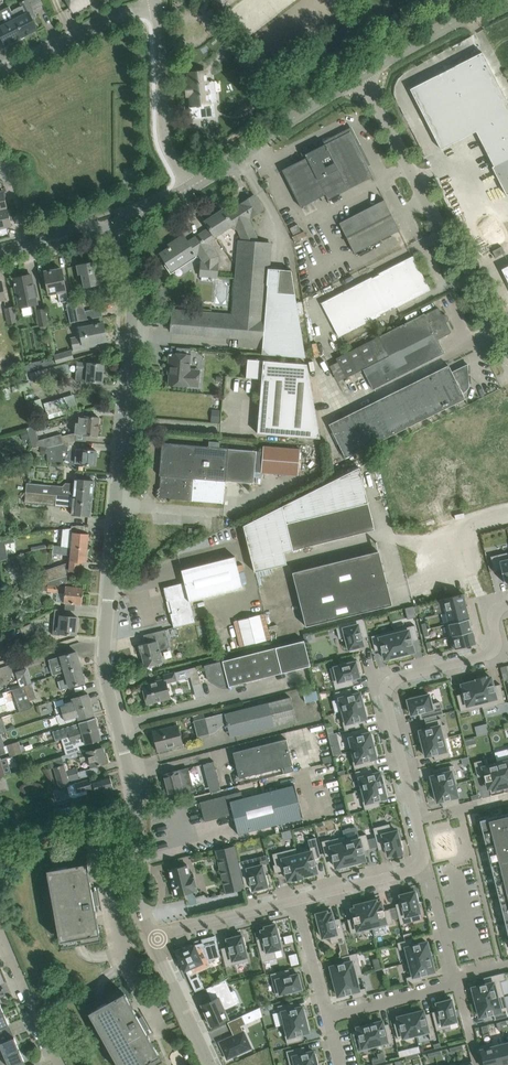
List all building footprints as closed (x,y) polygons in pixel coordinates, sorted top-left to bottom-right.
[(20,3),(22,6),(21,7),(19,7),(13,10),(13,11),(12,12),(24,36),(37,29),(32,18),(36,16),(33,10),(44,4),(41,0),(30,0),(28,1),(28,0),(25,0),(20,3)] [(73,12),(95,0),(66,0),(73,12)] [(0,34),(6,45),(24,36),(12,12),(9,7),(0,11),(0,34)] [(219,35),(223,41),(231,34),(227,29),(219,35)] [(458,64),(507,162),(507,102),(482,52),(458,64)] [(434,76),(465,137),(476,131),(494,167),(492,167),(506,195),(507,194),(507,162),(458,64),(455,66),(454,65),(437,74),(437,75),(434,76)] [(191,84),(188,84),(189,95),(192,95),(193,99),(190,99),(190,105),(203,104),(204,118),(215,117),(213,103),(218,102),(217,92),(210,92),(207,72),(190,74),(191,84)] [(465,137),(434,76),(410,89),(441,149),(465,137)] [(282,170),(287,180),(302,207),(326,194),(328,199),(373,176),(350,131),(305,154),(306,157),(282,170)] [(223,210),(205,221),(215,236),(234,223),(236,226),(237,226),(240,233),(252,228),(248,218),(262,209),(254,196),(243,203),(244,206),(228,217),(223,210)] [(384,200),(374,205),(339,223),(354,253),(399,230),(384,200)] [(8,233),(7,227),(12,226),(8,209),(0,210),(0,235),(8,233)] [(252,228),(240,233),(240,234),(243,242),(239,241),(237,259),(236,278),(233,315),(265,318),(262,347),(263,348),(263,354),(305,358),(299,320),(298,314),(291,271),(269,269),(271,244),(258,243),(252,228)] [(202,233),(188,243),(196,254),(199,252),(206,263),(202,263),(201,276),(216,277),(217,264),(217,257),(208,242),(202,233)] [(172,270),(181,264),(179,261),(192,253),(194,256),(196,254),(188,243),(183,236),(168,245),(169,247),(168,248),(169,249),(161,254),(172,270)] [(505,252),(502,246),(492,251),(495,257),(505,252)] [(413,256),(403,261),(379,273),(380,275),(372,278),(372,277),(321,303),(339,337),(381,316),(380,314),(390,309),(390,310),(430,290),(413,256)] [(77,265),(79,275),(81,274),(84,288),(95,285),(96,293),(103,291),(99,270),(96,270),(94,261),(77,265)] [(44,271),(46,282),(49,294),(58,292),(60,302),(68,301),(62,269),(51,271),(51,270),(44,271)] [(14,278),(15,283),(20,307),(37,303),(31,275),(14,278)] [(101,307),(85,311),(83,301),(75,302),(79,321),(85,320),(103,316),(101,307)] [(70,323),(79,321),(75,302),(66,304),(70,323)] [(8,323),(16,322),(13,307),(6,309),(8,323)] [(415,318),(337,358),(347,378),(364,369),(374,389),(435,358),(444,353),(438,339),(450,333),(450,332),(451,331),(450,330),(439,309),(439,308),(438,308),(437,308),(425,314),(424,313),(415,318)] [(39,326),(48,324),(45,309),(36,311),(39,326)] [(262,347),(265,318),(233,315),(173,310),(171,332),(240,338),(239,346),(262,347)] [(74,349),(81,348),(92,346),(92,343),(106,340),(102,323),(98,324),(98,323),(95,324),(80,328),(82,337),(72,338),(74,349)] [(71,351),(54,356),(56,364),(73,359),(71,351)] [(170,367),(169,384),(198,387),(199,369),(189,368),(190,355),(169,353),(168,367),(170,367)] [(27,371),(55,365),(53,357),(25,364),(27,371)] [(257,433),(320,439),(307,364),(248,359),(246,378),(262,379),(257,433)] [(75,380),(91,382),(102,383),(104,364),(88,362),(88,363),(77,362),(75,380)] [(71,374),(68,363),(30,373),(32,382),(44,379),(45,381),(71,374)] [(448,365),(439,370),(329,424),(346,458),(465,399),(460,390),(463,388),(465,391),(466,390),(467,390),(467,389),(468,388),(469,387),(469,386),(469,385),(468,364),(452,372),(448,365)] [(18,385),(20,391),(31,388),(29,382),(18,385)] [(35,411),(43,409),(40,399),(32,401),(35,411)] [(62,437),(64,443),(68,442),(75,441),(76,434),(98,436),(99,417),(85,416),(85,417),(79,416),(79,423),(75,423),(75,433),(62,437)] [(34,426),(27,428),(32,445),(40,445),(34,426)] [(27,428),(26,428),(27,430),(20,433),(22,441),(30,439),(32,445),(27,428)] [(61,433),(43,439),(44,444),(47,446),(49,447),(64,443),(62,437),(61,433)] [(169,498),(192,500),(223,503),(225,481),(253,483),(254,476),(261,476),(261,472),(297,475),(300,449),(263,446),(263,451),(228,448),(219,447),(220,442),(209,441),(208,446),(162,443),(159,475),(161,476),(160,487),(157,490),(158,492),(156,493),(158,495),(156,497),(159,501),(161,499),(163,501),(164,499),(166,501),(169,498)] [(49,447),(47,446),(47,453),(47,462),(64,462),(63,451),(68,450),(68,442),(64,443),(49,447)] [(75,463),(84,464),(95,465),(96,451),(76,449),(75,463)] [(359,467),(282,506),(286,523),(368,503),(359,467)] [(26,482),(25,492),(83,497),(83,496),(92,497),(94,480),(75,478),(75,483),(65,482),(62,485),(51,484),(51,485),(26,482)] [(83,497),(25,492),(24,502),(56,505),(57,502),(73,503),(72,515),(90,516),(92,497),(83,496),(83,497)] [(368,503),(286,523),(293,550),(375,529),(368,503)] [(287,564),(284,552),(293,550),(286,523),(282,506),(243,525),(255,572),(287,564)] [(65,539),(65,546),(87,548),(89,534),(83,533),(84,526),(77,525),(71,526),(71,528),(63,529),(62,539),(65,539)] [(10,543),(8,537),(0,539),(0,559),(8,558),(5,544),(10,543)] [(87,548),(65,546),(53,545),(52,553),(70,555),(70,562),(42,572),(46,582),(54,580),(67,576),(67,575),(79,571),(80,562),(86,562),(87,548)] [(306,626),(392,605),(384,572),(378,551),(292,572),(306,626)] [(490,556),(494,571),(501,569),(504,583),(507,582),(507,552),(490,556)] [(174,627),(184,624),(195,622),(190,602),(243,588),(235,556),(181,570),(184,582),(164,587),(167,601),(169,601),(171,608),(169,609),(174,627)] [(54,580),(46,582),(43,583),(42,590),(47,591),(55,592),(55,593),(65,594),(64,602),(82,604),(83,588),(66,586),(67,576),(54,580)] [(463,594),(440,599),(443,612),(446,612),(445,611),(466,606),(463,594)] [(445,611),(446,612),(448,623),(449,623),(459,621),(469,618),(467,612),(466,606),(445,611)] [(269,639),(267,626),(266,626),(264,614),(248,616),(252,642),(269,639)] [(54,615),(53,624),(52,634),(60,635),(60,633),(61,633),(61,637),(66,637),(66,634),(76,634),(77,617),(61,615),(61,616),(54,615)] [(12,620),(13,626),(20,625),(18,618),(12,620)] [(349,622),(338,625),(342,639),(341,639),(342,640),(343,640),(344,640),(346,648),(347,648),(348,650),(349,650),(350,651),(359,649),(358,647),(363,645),(363,643),(362,639),(361,638),(368,636),(363,618),(349,622)] [(449,623),(448,623),(446,624),(449,637),(452,636),(462,633),(472,631),(473,631),(471,624),(470,620),(470,618),(469,618),(459,621),(449,623)] [(24,636),(35,631),(31,623),(21,628),(24,636)] [(415,625),(393,630),(400,657),(410,654),(410,652),(414,651),(413,648),(412,644),(412,641),(418,640),(415,625)] [(144,635),(146,643),(138,645),(140,653),(142,653),(145,666),(151,665),(162,662),(159,649),(169,647),(165,630),(144,635)] [(393,630),(371,636),(375,651),(382,649),(382,651),(383,651),(384,655),(384,659),(389,658),(389,659),(400,657),(393,630)] [(462,633),(452,636),(455,648),(475,643),(473,636),(474,636),(473,632),(472,631),(462,633)] [(283,673),(310,666),(304,640),(276,647),(204,666),(207,679),(220,686),(229,684),(229,686),(283,673)] [(65,672),(81,668),(76,652),(58,657),(48,660),(52,676),(65,672)] [(344,665),(330,669),(332,675),(335,689),(353,685),(352,678),(353,678),(354,678),(356,677),(357,677),(359,676),(358,672),(360,671),(360,669),(360,668),(359,669),(358,664),(359,664),(358,664),(358,662),(356,662),(354,662),(353,660),(345,662),(343,662),(344,664),(344,665)] [(194,685),(201,683),(197,667),(190,669),(191,676),(194,685)] [(60,681),(57,682),(60,689),(62,688),(85,682),(81,668),(65,672),(68,679),(66,680),(65,679),(59,680),(60,681)] [(190,669),(175,672),(177,680),(191,676),(190,669)] [(165,679),(153,682),(142,685),(147,703),(171,697),(167,683),(177,680),(175,672),(164,675),(165,679)] [(23,686),(31,683),(28,676),(28,675),(20,677),(16,679),(17,681),(13,682),(11,684),(11,686),(11,688),(11,690),(23,686)] [(483,708),(505,703),(500,684),(493,686),(493,684),(492,684),(491,677),(487,678),(486,676),(475,679),(475,680),(476,680),(483,706),(482,706),(483,708)] [(457,695),(461,712),(482,706),(483,706),(476,680),(475,680),(465,682),(466,683),(461,684),(463,692),(463,693),(457,695)] [(31,708),(29,700),(27,694),(33,692),(31,683),(23,686),(11,690),(19,712),(31,708)] [(316,690),(315,685),(302,688),(303,693),(306,702),(318,699),(316,690)] [(337,700),(332,701),(335,713),(340,711),(342,711),(348,709),(365,705),(363,698),(361,699),(360,693),(357,693),(353,694),(352,695),(350,688),(335,692),(337,700)] [(74,710),(91,705),(88,694),(72,698),(73,699),(65,701),(65,704),(60,706),(54,708),(56,714),(74,710)] [(419,697),(418,694),(417,695),(409,697),(409,699),(407,700),(406,701),(408,710),(410,710),(411,714),(419,712),(420,719),(443,713),(439,701),(431,704),(429,694),(419,697)] [(192,715),(194,721),(198,737),(209,734),(213,733),(215,732),(216,731),(222,725),(228,724),(231,736),(296,720),(290,698),(225,714),(225,712),(205,718),(203,712),(192,715)] [(94,715),(91,705),(74,710),(56,714),(56,715),(55,715),(58,725),(78,719),(78,720),(94,715)] [(342,711),(340,711),(345,730),(360,727),(358,720),(360,720),(364,719),(366,718),(365,716),(364,711),(366,711),(365,705),(348,709),(342,711)] [(60,739),(66,737),(69,736),(68,736),(98,728),(95,717),(84,720),(79,722),(79,723),(71,726),(72,728),(67,729),(64,730),(64,731),(59,733),(60,739)] [(442,725),(441,718),(425,722),(427,728),(419,731),(421,737),(419,737),(421,744),(445,737),(446,738),(448,737),(445,724),(442,725)] [(153,731),(158,750),(158,751),(183,745),(177,725),(153,731)] [(69,736),(66,737),(68,744),(78,741),(79,745),(101,738),(98,728),(68,736),(69,736)] [(364,728),(348,732),(349,736),(348,737),(352,751),(373,745),(373,744),(375,744),(372,734),(370,734),(370,732),(365,733),(364,728)] [(450,756),(446,738),(445,737),(421,744),(422,750),(424,750),(426,756),(433,754),(435,760),(450,756)] [(292,765),(293,765),(287,739),(233,752),(239,778),(283,767),(284,773),(294,771),(292,765)] [(17,743),(7,746),(9,756),(20,752),(17,743)] [(373,745),(352,751),(355,764),(356,764),(357,768),(373,764),(372,759),(376,758),(376,756),(378,756),(375,746),(373,746),(373,745)] [(77,768),(66,771),(70,782),(100,773),(97,765),(107,762),(102,747),(79,754),(81,761),(89,759),(91,766),(89,769),(78,772),(77,768)] [(494,752),(496,761),(496,763),(503,787),(507,786),(507,748),(494,752)] [(67,754),(69,759),(79,756),(77,751),(67,754)] [(334,762),(333,756),(322,759),(323,765),(334,762)] [(54,767),(54,769),(60,788),(67,786),(70,795),(73,797),(87,793),(86,789),(94,787),(96,793),(113,788),(110,776),(93,781),(93,778),(74,783),(70,784),(70,782),(66,771),(62,758),(50,762),(52,768),(54,767)] [(482,760),(474,762),(477,777),(484,775),(485,781),(486,781),(488,788),(492,787),(493,790),(503,787),(496,763),(483,767),(482,760)] [(457,783),(452,765),(434,770),(435,775),(431,776),(431,778),(429,778),(432,788),(434,788),(434,789),(454,784),(455,784),(457,783)] [(164,774),(163,774),(167,788),(165,788),(167,797),(185,792),(194,790),(188,768),(179,770),(164,774)] [(370,768),(356,771),(360,791),(385,785),(383,778),(381,779),(380,772),(372,774),(370,768)] [(455,784),(454,784),(434,789),(434,790),(432,790),(435,800),(437,800),(437,802),(441,800),(443,808),(460,804),(455,784)] [(303,817),(294,785),(243,798),(241,791),(200,802),(205,821),(233,814),(238,834),(303,817)] [(385,785),(360,791),(365,810),(380,806),(378,800),(386,798),(385,791),(386,791),(385,785)] [(482,831),(507,932),(507,813),(480,820),(482,831)] [(14,820),(9,819),(6,823),(8,827),(13,828),(15,824),(14,820)] [(389,824),(373,828),(379,850),(386,848),(388,855),(392,854),(393,856),(403,854),(402,850),(404,850),(402,841),(402,840),(399,840),(397,830),(391,832),(389,824)] [(370,849),(366,834),(345,839),(344,840),(345,844),(351,866),(361,863),(361,861),(365,860),(363,852),(364,852),(363,850),(370,849)] [(345,844),(344,840),(345,839),(344,836),(330,840),(329,839),(322,841),(325,856),(332,854),(333,860),(334,860),(336,867),(340,866),(340,868),(351,866),(345,844)] [(297,852),(296,852),(297,856),(302,877),(303,877),(313,874),(313,873),(317,872),(315,865),(314,859),(321,857),(316,837),(308,839),(310,848),(297,852)] [(242,888),(232,846),(215,850),(225,892),(242,888)] [(296,848),(272,854),(275,864),(273,865),(275,872),(285,870),(285,872),(286,872),(288,880),(292,878),(292,880),(303,878),(303,877),(302,877),(297,856),(296,852),(297,852),(296,848)] [(46,863),(47,870),(61,949),(101,942),(96,912),(102,911),(97,884),(91,885),(86,856),(46,863)] [(253,858),(239,862),(244,884),(251,882),(253,890),(257,889),(258,890),(267,888),(267,886),(267,884),(269,884),(267,876),(267,875),(267,874),(264,875),(262,865),(255,867),(253,858)] [(187,865),(179,866),(169,869),(173,886),(171,887),(174,897),(198,891),(193,873),(190,874),(187,865)] [(395,904),(401,924),(422,919),(417,903),(418,903),(420,902),(419,901),(417,892),(415,893),(414,890),(404,893),(404,894),(400,895),(402,902),(395,904)] [(372,928),(393,923),(389,908),(388,909),(389,909),(384,910),(383,908),(383,909),(381,901),(377,902),(376,900),(365,902),(372,928)] [(372,928),(365,902),(355,905),(356,908),(351,909),(353,916),(353,918),(349,919),(348,919),(347,919),(351,934),(372,928)] [(345,940),(340,918),(333,920),(332,914),(331,912),(327,913),(327,912),(324,912),(323,912),(324,912),(319,913),(319,914),(316,914),(317,918),(315,918),(317,927),(317,928),(320,927),(322,937),(329,935),(332,944),(345,940)] [(257,939),(262,961),(276,958),(274,950),(281,948),(279,938),(281,937),(281,936),(280,936),(278,928),(276,928),(275,925),(265,927),(265,929),(261,930),(263,938),(257,939)] [(248,961),(244,947),(247,946),(246,945),(244,936),(242,937),(241,934),(231,937),(231,938),(227,939),(229,945),(229,946),(221,948),(226,966),(248,961)] [(292,934),(283,936),(285,943),(294,941),(292,934)] [(202,943),(175,949),(182,965),(184,964),(189,974),(196,971),(196,970),(210,963),(209,961),(220,956),(215,936),(201,939),(202,943)] [(428,946),(427,942),(419,944),(419,943),(413,945),(412,940),(412,939),(397,942),(399,950),(406,948),(409,961),(431,956),(429,946),(428,946)] [(342,957),(349,955),(348,949),(340,951),(338,953),(339,957),(342,957)] [(355,976),(362,974),(356,953),(349,955),(342,957),(344,962),(338,964),(330,966),(331,970),(331,971),(333,982),(355,976)] [(430,972),(434,971),(433,967),(434,967),(431,956),(409,961),(413,976),(406,977),(408,984),(423,981),(423,980),(422,980),(420,975),(427,974),(427,973),(429,972),(429,973),(430,973),(430,972)] [(289,969),(270,974),(276,995),(280,994),(281,996),(292,993),(300,991),(300,989),(302,988),(299,978),(297,974),(290,976),(289,969)] [(503,995),(500,981),(505,980),(503,973),(483,978),(484,979),(484,978),(485,983),(479,985),(472,987),(473,991),(472,992),(475,1002),(503,995)] [(367,995),(365,988),(359,989),(355,976),(333,982),(336,991),(337,991),(338,996),(342,995),(343,995),(343,994),(345,994),(352,993),(353,998),(352,998),(352,999),(367,995)] [(211,1000),(202,1005),(211,1026),(228,1018),(227,1016),(237,1012),(227,988),(229,987),(225,979),(206,988),(211,1000)] [(88,1012),(118,1064),(158,1064),(163,1062),(148,1036),(154,1033),(140,1009),(135,1012),(120,986),(85,1006),(88,1012)] [(503,995),(475,1002),(478,1013),(478,1012),(479,1017),(487,1015),(493,1014),(494,1019),(494,1020),(507,1016),(507,1012),(503,995)] [(432,1012),(437,1030),(450,1027),(449,1022),(456,1021),(454,1011),(456,1010),(456,1009),(453,1000),(452,1001),(451,998),(441,1001),(441,1002),(437,1003),(438,1010),(432,1012)] [(277,1006),(282,1025),(307,1019),(306,1012),(304,1013),(302,1006),(294,1008),(293,1002),(277,1006)] [(260,1007),(252,1011),(256,1019),(262,1016),(260,1007)] [(421,1010),(411,1013),(409,1014),(415,1035),(415,1036),(429,1033),(430,1040),(436,1038),(429,1013),(424,1014),(423,1010),(421,1011),(421,1010)] [(9,1025),(4,1013),(0,1014),(0,1028),(9,1025)] [(415,1035),(409,1014),(409,1013),(408,1014),(401,1016),(401,1015),(399,1016),(398,1017),(399,1021),(394,1022),(398,1038),(402,1037),(402,1038),(415,1035)] [(233,1035),(219,1042),(227,1059),(251,1048),(241,1026),(246,1024),(242,1015),(227,1022),(233,1035)] [(308,1025),(307,1019),(282,1025),(287,1044),(302,1040),(301,1034),(308,1032),(307,1025),(308,1025)] [(380,1021),(370,1023),(370,1024),(369,1024),(375,1047),(393,1042),(388,1024),(383,1025),(382,1021),(380,1021)] [(375,1047),(369,1024),(368,1024),(367,1024),(360,1026),(358,1026),(358,1027),(357,1027),(358,1031),(353,1033),(357,1051),(375,1047)] [(487,1025),(481,1026),(483,1035),(490,1033),(487,1025)] [(19,1049),(14,1037),(2,1042),(0,1037),(0,1057),(19,1049)] [(492,1043),(479,1046),(484,1064),(497,1064),(492,1043)] [(505,1043),(493,1046),(493,1043),(492,1043),(497,1064),(502,1064),(507,1064),(507,1055),(505,1043)] [(290,1064),(311,1064),(318,1063),(317,1057),(315,1057),(313,1051),(305,1053),(304,1046),(286,1051),(290,1064)] [(398,1050),(399,1055),(420,1052),(419,1046),(398,1050)] [(19,1049),(0,1057),(0,1064),(15,1064),(24,1061),(19,1049)]
